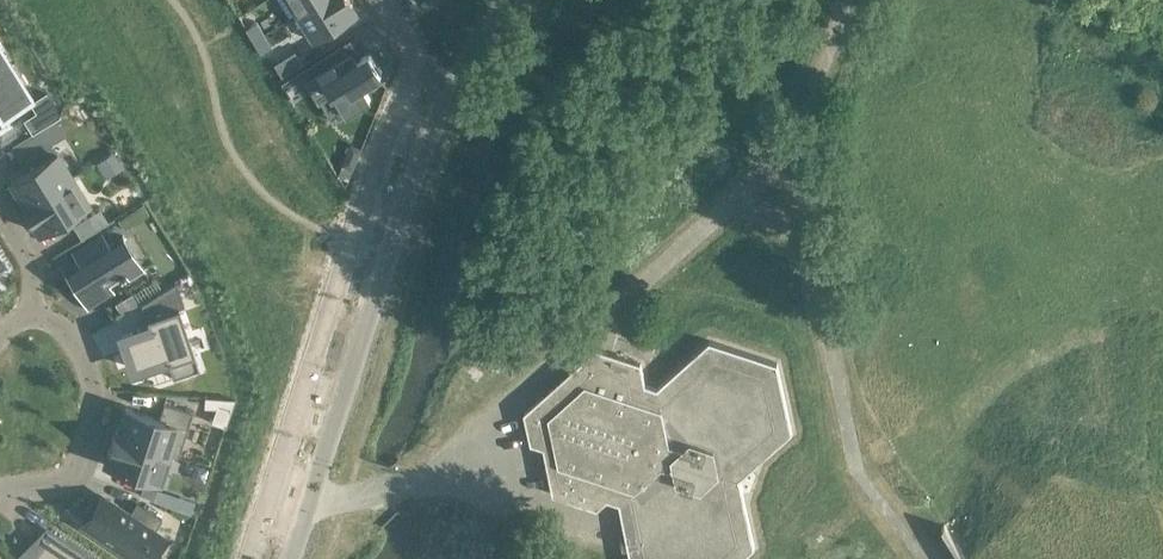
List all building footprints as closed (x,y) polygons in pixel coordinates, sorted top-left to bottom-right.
[(300,11),(318,0),(293,0),(300,11)] [(300,11),(316,36),(357,11),(351,0),(318,0),(300,11)] [(253,40),(263,34),(256,22),(246,28),(253,40)] [(263,34),(253,40),(261,53),(271,46),(263,34)] [(358,53),(350,40),(303,70),(320,98),(333,90),(348,113),(371,98),(361,83),(382,70),(370,51),(358,59),(355,55),(358,53)] [(6,114),(4,111),(29,94),(0,47),(0,118),(6,114)] [(36,110),(23,118),(32,131),(59,114),(45,91),(30,101),(36,110)] [(25,204),(26,205),(72,176),(56,151),(10,179),(25,204)] [(25,204),(23,205),(39,231),(88,201),(72,176),(26,205),(25,204)] [(142,202),(119,217),(125,226),(148,211),(143,203),(142,202)] [(93,211),(74,223),(82,235),(101,223),(93,211)] [(98,233),(71,250),(72,252),(76,249),(83,260),(64,271),(65,273),(67,272),(88,306),(86,306),(87,308),(113,292),(112,290),(110,291),(104,281),(137,261),(122,238),(124,237),(123,235),(102,248),(95,237),(99,235),(98,233)] [(149,326),(122,335),(133,368),(165,356),(173,378),(199,368),(178,307),(185,305),(176,281),(141,303),(149,326)] [(620,503),(632,558),(742,558),(755,547),(740,479),(793,432),(778,363),(710,341),(658,388),(646,384),(641,363),(597,348),(525,413),(532,444),(544,448),(557,452),(560,464),(550,473),(554,494),(598,509),(609,500),(620,503)] [(206,397),(205,405),(219,405),(213,420),(225,424),(234,398),(206,397)] [(125,407),(116,434),(116,435),(168,451),(177,423),(125,407)] [(113,433),(104,462),(158,480),(168,451),(116,435),(116,434),(113,433)] [(143,482),(139,493),(153,498),(157,488),(143,482)] [(129,513),(102,495),(83,524),(135,558),(162,519),(137,502),(129,513)] [(945,525),(942,526),(960,558),(962,558),(945,525)] [(49,530),(36,549),(31,545),(22,554),(28,558),(93,558),(49,530)]
